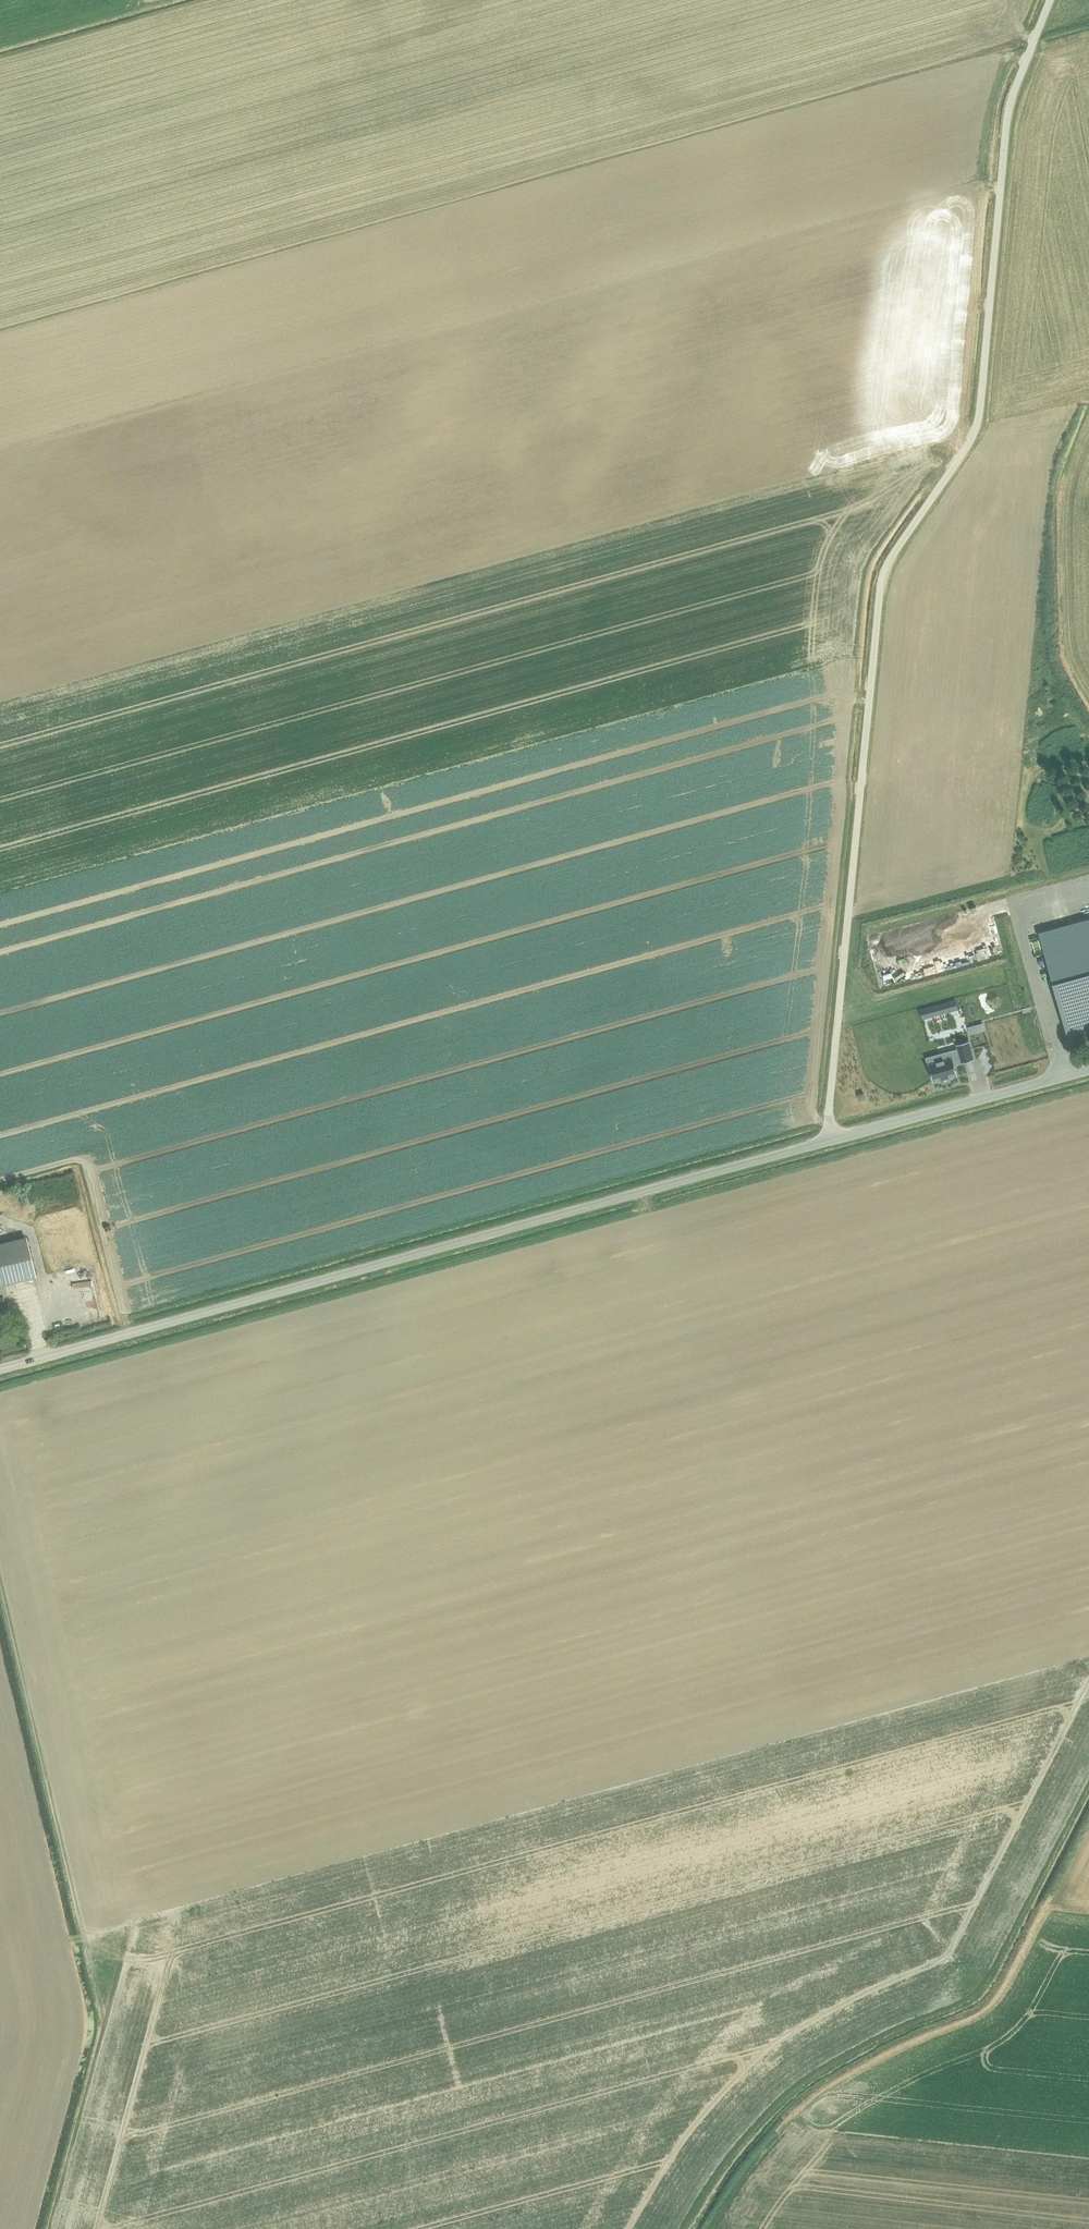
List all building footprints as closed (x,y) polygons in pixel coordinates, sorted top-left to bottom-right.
[(950,912),(943,913),(944,920),(951,920),(950,912)] [(1040,932),(1070,1038),(1088,1033),(1088,919),(1040,932)] [(974,955),(990,955),(990,938),(973,939),(974,955)] [(947,1003),(949,1012),(958,1009),(956,1000),(947,1003)] [(929,1008),(920,1010),(922,1019),(931,1017),(929,1008)] [(983,1023),(969,1028),(971,1035),(985,1030),(983,1023)] [(927,1057),(926,1057),(933,1081),(956,1075),(953,1065),(973,1060),(968,1042),(957,1045),(958,1048),(960,1048),(960,1050),(958,1050),(959,1053),(936,1059),(935,1055),(927,1057)] [(0,1193),(0,1204),(2,1212),(8,1211),(3,1192),(0,1193)] [(24,1238),(0,1243),(0,1286),(2,1285),(34,1278),(24,1238)]
